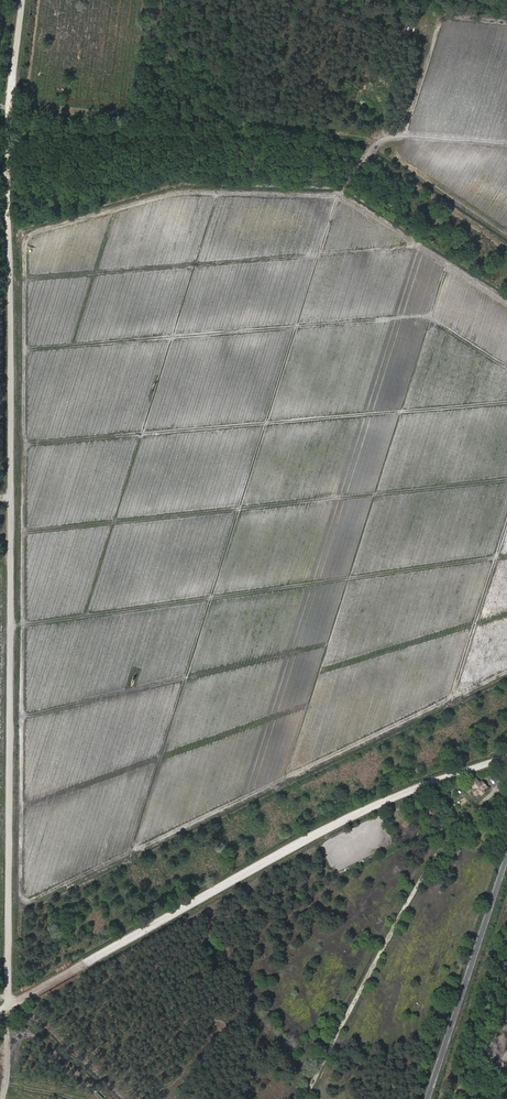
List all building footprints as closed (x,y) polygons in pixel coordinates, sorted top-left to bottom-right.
[(478,793),(483,789),(486,787),(479,778),(472,783),(474,786),(471,788),(475,795),(478,793)]
